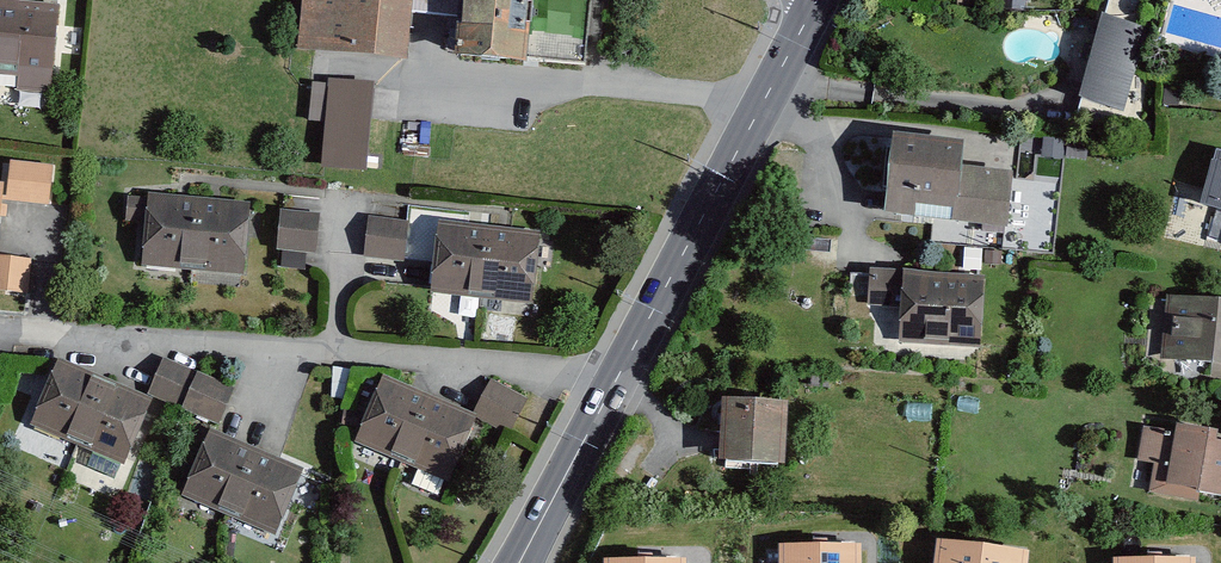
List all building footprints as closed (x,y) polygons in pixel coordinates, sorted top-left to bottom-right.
[(24,0),(0,0),(0,74),(19,76),(17,90),(51,93),(60,4),(24,0)] [(416,0),(305,0),(300,54),(317,55),(411,64),(415,16),(416,0)] [(415,16),(462,21),(464,0),(416,0),(415,16)] [(462,21),(460,61),(532,67),(533,63),(539,0),(464,0),(462,21)] [(574,0),(539,0),(533,63),(590,68),(596,2),(574,0)] [(1149,35),(1105,23),(1082,107),(1125,119),(1149,35)] [(328,127),(324,174),(370,177),(378,86),(331,82),(328,127)] [(965,143),(892,137),(885,216),(1008,227),(1013,170),(963,166),(965,143)] [(1217,148),(1201,206),(1220,211),(1220,149),(1217,148)] [(53,165),(10,161),(6,200),(49,205),(53,165)] [(145,223),(141,265),(243,276),(251,203),(148,193),(147,198),(127,196),(124,221),(145,223)] [(280,209),(276,250),(316,254),(320,213),(280,209)] [(408,221),(368,216),(363,258),(403,262),(408,221)] [(439,221),(431,293),(532,305),(540,232),(439,221)] [(0,256),(0,291),(28,294),(32,259),(0,256)] [(903,270),(869,267),(866,305),(900,308),(903,270)] [(986,276),(903,270),(900,308),(897,341),(981,348),(986,276)] [(1166,295),(1161,358),(1220,363),(1220,300),(1166,295)] [(163,357),(147,394),(182,409),(198,372),(163,357)] [(60,359),(31,426),(122,464),(151,398),(60,359)] [(198,372),(182,409),(219,425),(235,388),(198,372)] [(385,377),(357,444),(448,483),(476,416),(385,377)] [(491,379),(473,413),(511,432),(528,398),(491,379)] [(782,466),(788,402),(722,397),(717,460),(782,466)] [(1217,440),(1218,431),(1176,424),(1175,432),(1142,426),(1136,462),(1153,465),(1148,493),(1199,502),(1200,494),(1220,498),(1220,441),(1217,440)] [(213,431),(184,497),(275,536),(304,470),(213,431)] [(937,541),(935,562),(1027,562),(1029,551),(937,541)] [(780,547),(780,562),(860,562),(859,545),(780,547)]
